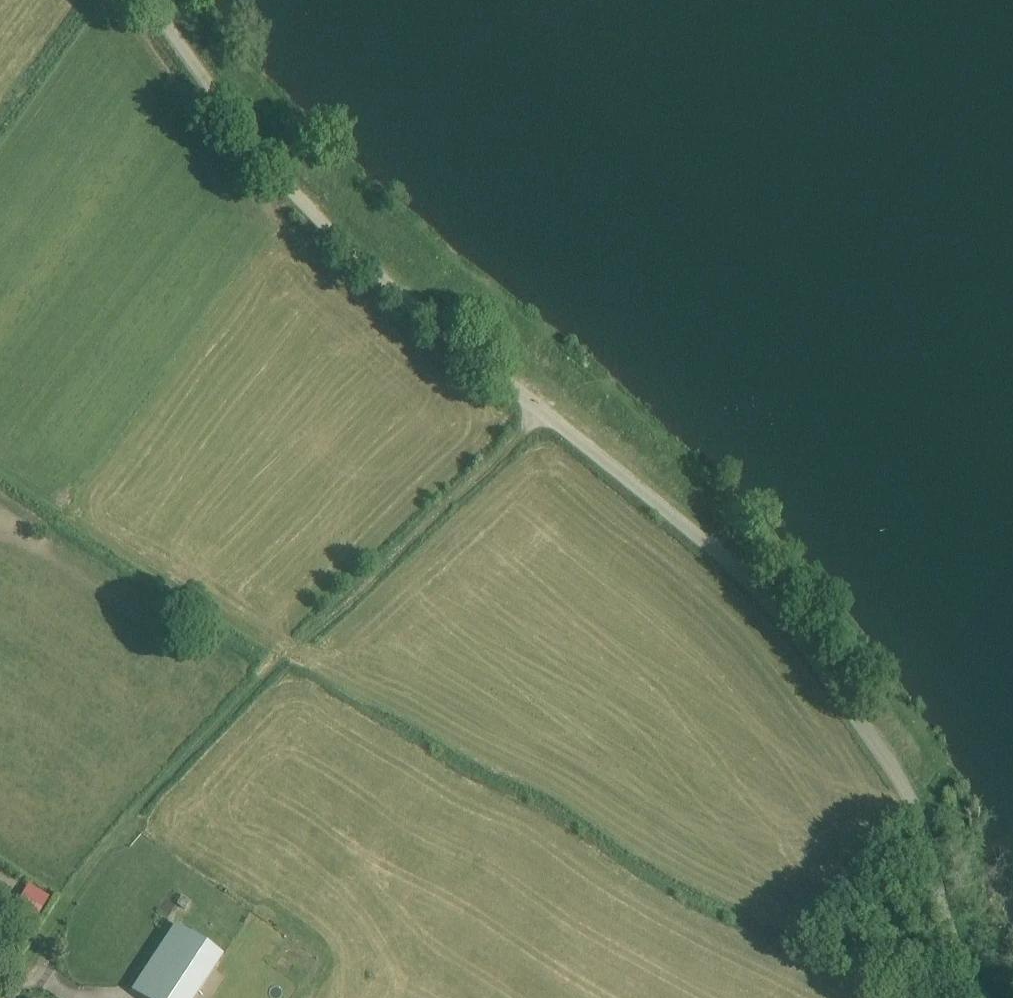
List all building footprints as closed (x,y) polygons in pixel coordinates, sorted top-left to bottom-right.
[(29,884),(15,907),(37,920),(50,896),(29,884)] [(223,955),(176,924),(132,991),(142,997),(194,997),(223,955)]
